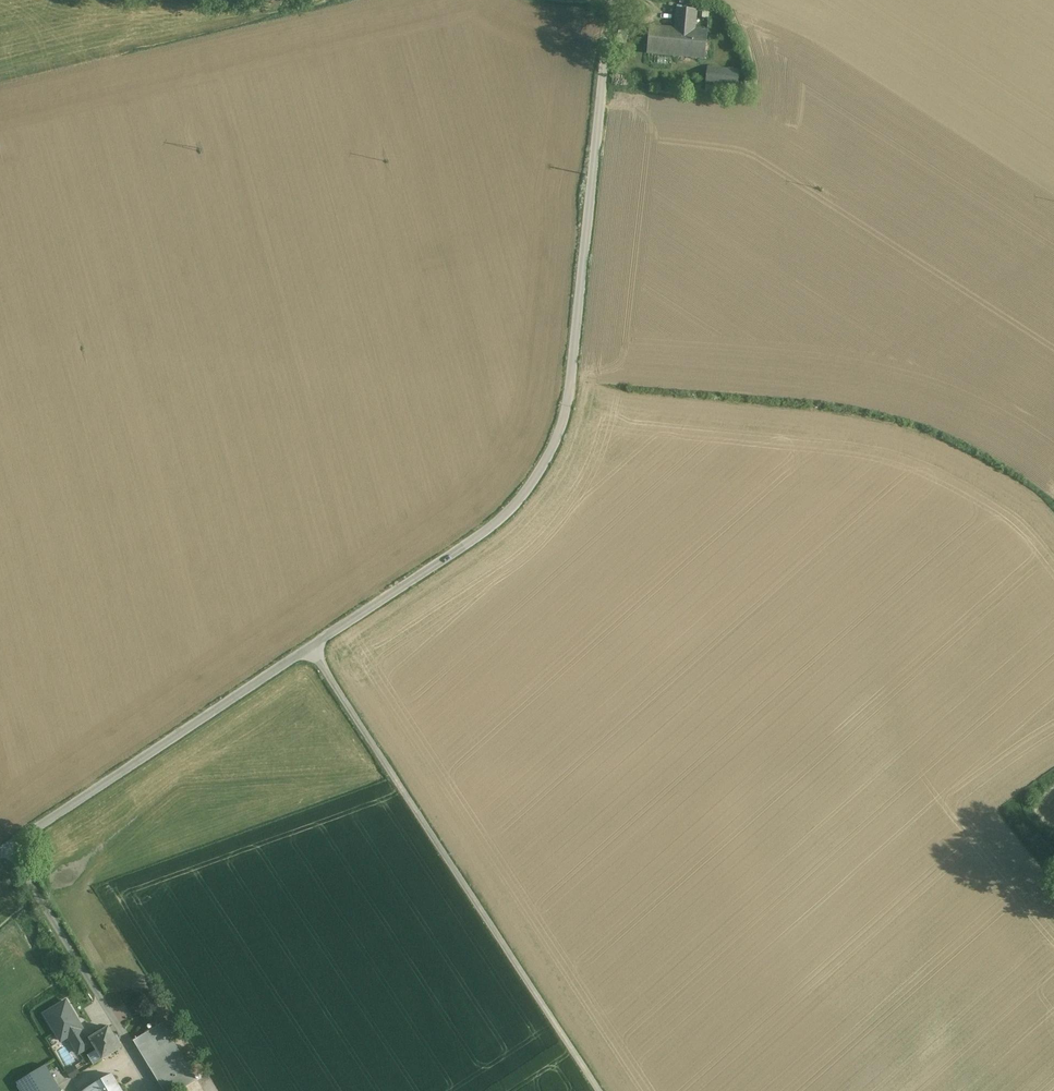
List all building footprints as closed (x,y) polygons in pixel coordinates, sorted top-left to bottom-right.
[(697,12),(677,10),(675,29),(695,31),(697,12)] [(675,29),(651,27),(648,53),(673,56),(675,29)] [(695,31),(675,29),(673,56),(704,58),(706,32),(695,31)] [(739,71),(708,67),(706,84),(737,88),(739,71)] [(82,1028),(66,1002),(50,1012),(53,1018),(49,1020),(61,1041),(69,1037),(79,1053),(90,1047),(89,1046),(93,1043),(91,1039),(87,1042),(80,1030),(82,1028)] [(197,1081),(163,1024),(146,1034),(164,1063),(181,1090),(197,1081)] [(111,1030),(105,1028),(100,1031),(100,1033),(91,1039),(104,1060),(123,1049),(120,1044),(122,1043),(116,1033),(113,1035),(111,1030)] [(164,1063),(146,1034),(135,1041),(152,1070),(164,1063)] [(152,1070),(165,1090),(180,1090),(181,1090),(164,1063),(152,1070)] [(16,1083),(21,1090),(61,1090),(45,1065),(16,1083)] [(65,1069),(69,1078),(78,1074),(74,1065),(65,1069)] [(112,1074),(92,1086),(95,1090),(122,1090),(112,1074)]
